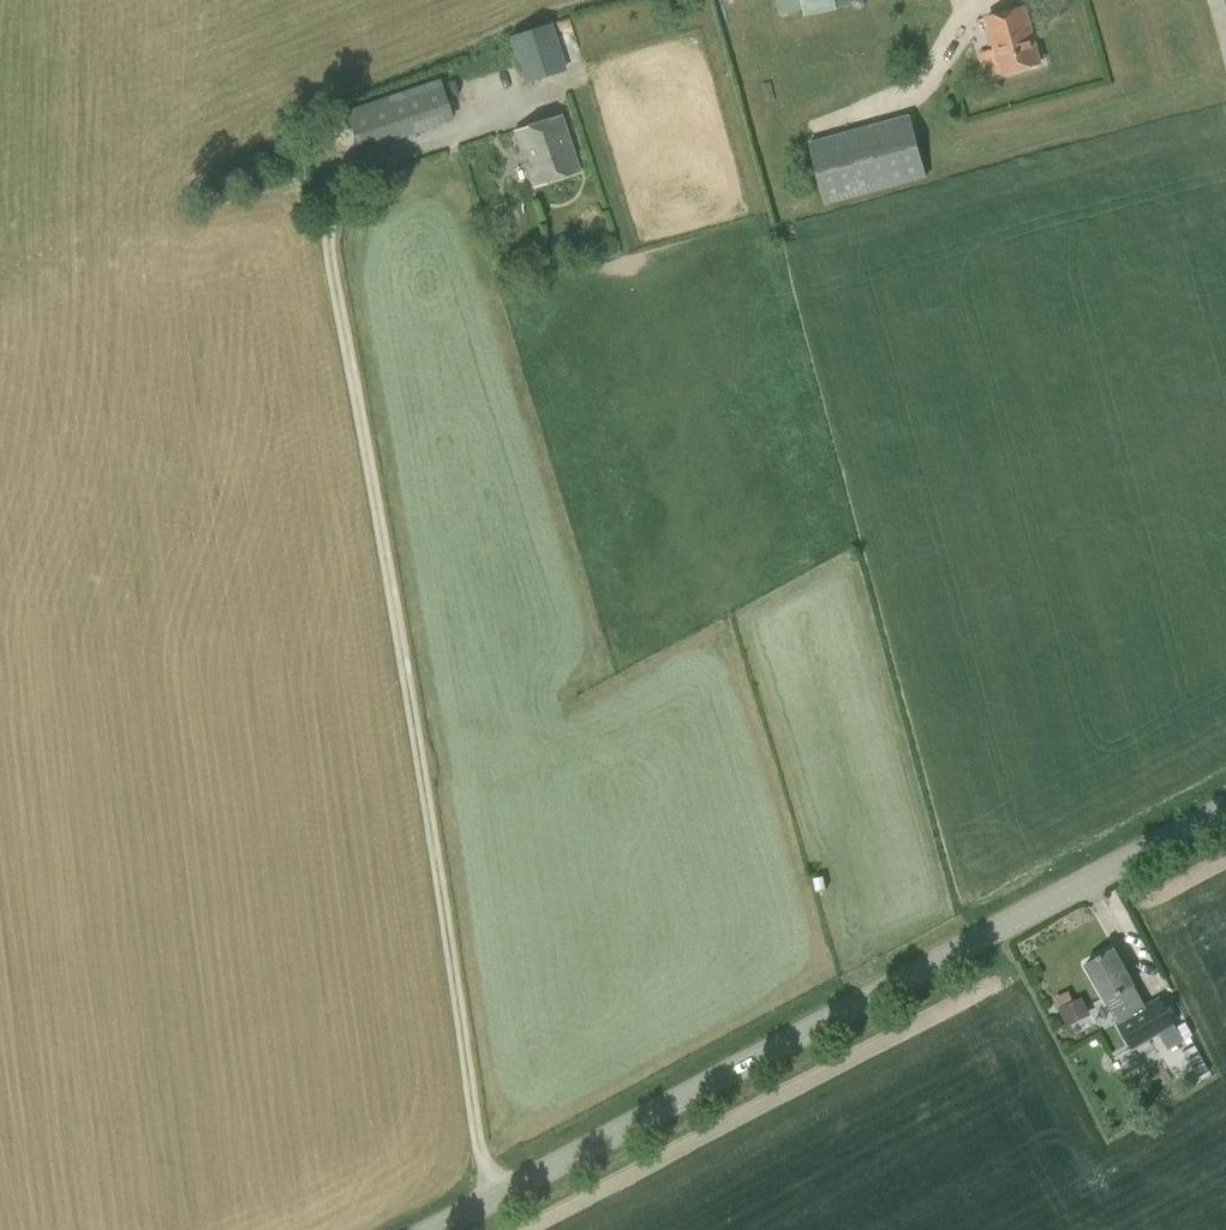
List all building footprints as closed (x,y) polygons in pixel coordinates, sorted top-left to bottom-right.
[(801,17),(834,10),(832,0),(798,0),(801,17)] [(978,52),(985,78),(1002,73),(1040,63),(1025,7),(988,17),(996,47),(978,52)] [(569,71),(552,22),(512,35),(529,84),(569,71)] [(345,112),(358,149),(451,118),(438,81),(345,112)] [(560,116),(514,131),(532,187),(579,171),(560,116)] [(808,142),(826,204),(926,177),(910,116),(808,142)] [(1121,1001),(1138,992),(1133,984),(1114,949),(1085,965),(1105,1000),(1116,994),(1121,1001)] [(1132,1048),(1158,1033),(1168,1050),(1185,1040),(1175,1023),(1183,1019),(1170,994),(1160,998),(1159,996),(1117,1020),(1132,1048)] [(1088,1009),(1082,996),(1060,1007),(1066,1020),(1088,1009)]
